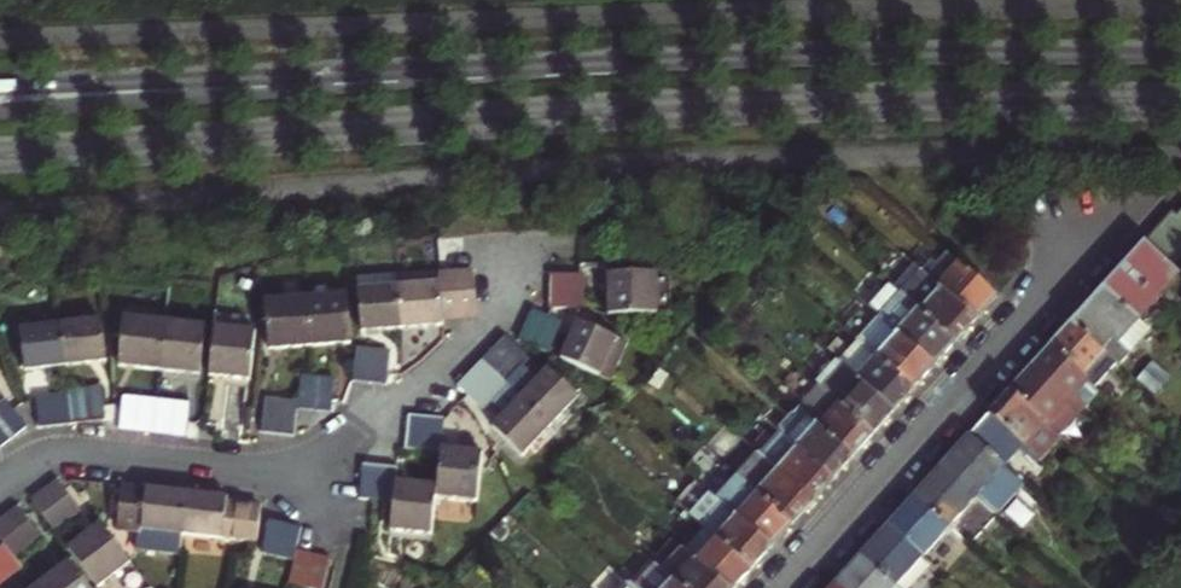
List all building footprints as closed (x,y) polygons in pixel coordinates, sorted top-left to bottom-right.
[(809,211),(819,221),(827,211),(817,202),(809,211)] [(1176,217),(1171,212),(1102,289),(1138,321),(1180,276),(1171,268),(1180,257),(1180,212),(1176,217)] [(928,277),(976,319),(996,297),(948,254),(928,277)] [(438,275),(439,283),(398,286),(401,329),(443,325),(443,318),(477,315),(473,272),(438,275)] [(606,275),(607,317),(657,316),(657,285),(657,274),(606,275)] [(976,319),(928,277),(925,274),(903,298),(954,344),(976,319)] [(550,275),(550,292),(585,292),(585,275),(550,275)] [(657,316),(669,316),(669,285),(657,285),(657,316)] [(357,289),(360,332),(401,329),(398,286),(357,289)] [(868,309),(878,318),(899,295),(889,286),(868,309)] [(1102,289),(1070,325),(1116,366),(1117,368),(1129,355),(1117,344),(1138,321),(1102,289)] [(550,292),(551,310),(585,309),(585,292),(550,292)] [(305,297),(309,347),(350,344),(346,294),(305,297)] [(878,318),(933,367),(954,344),(903,298),(899,295),(878,318)] [(264,300),(268,350),(309,347),(305,297),(264,300)] [(518,341),(549,355),(563,323),(532,309),(518,341)] [(123,317),(118,367),(159,371),(164,321),(123,317)] [(857,340),(913,389),(933,367),(878,318),(857,340)] [(102,320),(61,325),(66,367),(107,362),(102,320)] [(205,325),(164,321),(159,371),(200,375),(205,325)] [(578,321),(561,360),(610,381),(627,343),(578,321)] [(1117,344),(1129,355),(1150,331),(1138,321),(1117,344)] [(20,330),(25,372),(66,367),(61,325),(20,330)] [(1049,347),(1095,389),(1116,366),(1070,325),(1049,347)] [(214,326),(209,376),(250,380),(255,330),(214,326)] [(519,398),(551,428),(567,410),(579,398),(547,368),(542,373),(543,377),(539,381),(537,379),(536,379),(523,367),(530,360),(504,336),(480,361),(505,384),(507,386),(519,398)] [(840,365),(893,412),(913,389),(857,340),(838,363),(840,365)] [(356,347),(353,381),(370,383),(373,349),(356,347)] [(1059,438),(1099,393),(1095,389),(1049,347),(1009,392),(1059,438)] [(373,349),(370,383),(387,385),(390,351),(373,349)] [(469,373),(496,398),(507,386),(505,384),(480,361),(469,373)] [(838,363),(837,362),(817,385),(818,386),(819,387),(840,365),(838,363)] [(819,387),(872,435),(893,412),(840,365),(819,387)] [(457,386),(484,411),(496,398),(469,373),(457,386)] [(297,410),(314,411),(317,378),(309,377),(300,376),(298,403),(297,410)] [(314,411),(331,413),(334,379),(317,378),(314,411)] [(872,435),(819,387),(818,386),(798,408),(799,409),(853,457),(872,435)] [(107,422),(103,389),(86,391),(90,424),(107,422)] [(73,426),(90,424),(86,391),(69,393),(73,426)] [(1059,438),(1009,392),(968,437),(1003,469),(1018,452),(1024,457),(1028,452),(1040,464),(1062,440),(1059,438)] [(52,395),(56,428),(73,426),(69,393),(52,395)] [(39,429),(56,428),(52,395),(35,397),(39,429)] [(135,432),(138,398),(122,397),(119,431),(135,432)] [(156,400),(138,398),(135,432),(153,434),(156,400)] [(522,458),(534,445),(551,428),(519,398),(491,428),(522,458)] [(15,438),(28,427),(7,400),(0,406),(0,419),(15,438)] [(153,434),(170,436),(173,402),(156,400),(153,434)] [(264,400),(260,434),(277,435),(281,401),(264,400)] [(281,401),(277,435),(294,437),(297,410),(298,403),(281,401)] [(170,436),(186,437),(190,404),(173,402),(170,436)] [(245,408),(243,431),(250,432),(253,408),(245,408)] [(779,431),(833,479),(853,457),(799,409),(779,431)] [(551,428),(556,433),(573,416),(567,410),(551,428)] [(410,415),(407,449),(423,451),(427,417),(410,415)] [(440,453),(441,449),(444,419),(427,417),(423,451),(440,453)] [(1,449),(15,438),(0,419),(0,447),(1,449)] [(534,445),(540,451),(556,433),(551,428),(534,445)] [(812,502),(833,479),(779,431),(758,454),(812,502)] [(941,466),(977,498),(997,518),(1024,488),(1003,469),(968,437),(941,466)] [(436,499),(477,503),(483,454),(441,449),(440,453),(437,487),(436,499)] [(812,502),(758,454),(756,452),(736,474),(792,525),(812,502)] [(359,499),(372,501),(377,501),(380,467),(362,465),(359,499)] [(949,529),(977,498),(941,466),(914,497),(949,529)] [(393,503),(395,482),(397,469),(380,467),(377,501),(393,503)] [(716,497),(772,547),(792,525),(736,474),(716,497)] [(705,529),(752,569),(772,547),(716,497),(697,480),(676,503),(705,529)] [(45,493),(67,522),(81,511),(59,482),(45,493)] [(431,536),(436,499),(437,487),(395,482),(393,503),(390,532),(431,536)] [(136,530),(134,550),(157,553),(159,533),(181,535),(186,492),(145,488),(144,495),(120,492),(118,514),(116,528),(136,530)] [(239,541),(242,507),(225,505),(227,496),(186,492),(181,535),(239,541)] [(32,503),(54,532),(67,522),(45,493),(32,503)] [(922,558),(949,529),(914,497),(887,527),(922,558)] [(239,541),(256,543),(259,509),(242,507),(239,541)] [(27,546),(41,536),(20,508),(6,519),(27,546)] [(13,557),(27,546),(6,519),(0,523),(0,539),(1,540),(13,557)] [(268,521),(261,554),(277,558),(285,525),(268,521)] [(96,587),(98,587),(130,564),(100,524),(67,549),(96,587)] [(277,558),(294,561),(296,551),(301,529),(285,525),(277,558)] [(895,587),(896,587),(922,558),(887,527),(861,557),(895,587)] [(752,569),(705,529),(686,551),(727,587),(735,587),(752,569)] [(159,533),(157,553),(179,555),(181,535),(159,533)] [(8,578),(22,568),(13,557),(1,540),(0,541),(0,568),(8,578)] [(654,563),(662,571),(683,548),(673,540),(654,563)] [(682,587),(727,587),(686,551),(683,548),(662,571),(682,587)] [(304,587),(306,587),(313,555),(296,551),(294,561),(289,585),(304,587)] [(330,559),(313,555),(306,587),(323,587),(330,559)] [(835,587),(895,587),(861,557),(834,586),(835,587)] [(922,558),(896,587),(916,587),(934,569),(922,558)] [(37,587),(88,587),(69,562),(36,587),(37,587)] [(635,587),(682,587),(662,571),(654,563),(633,586),(635,587)]
